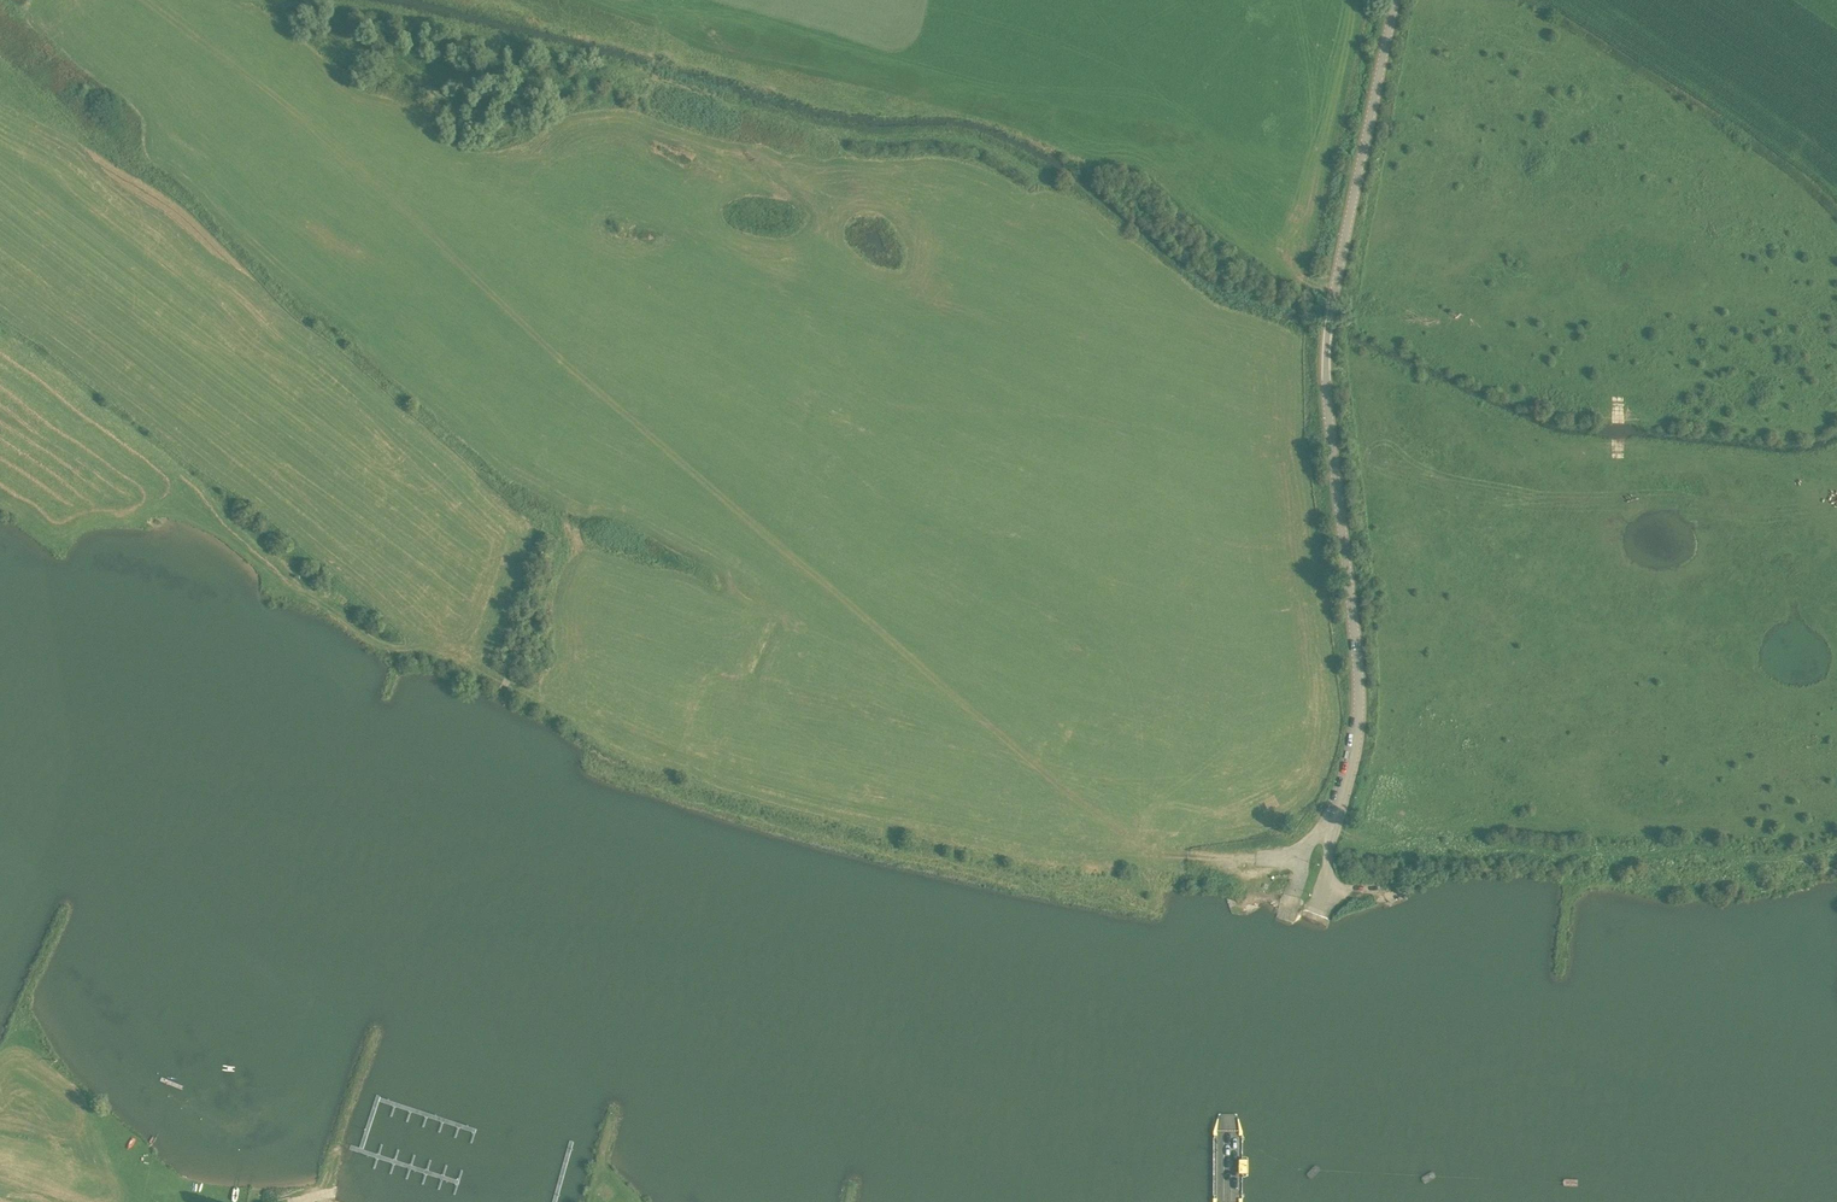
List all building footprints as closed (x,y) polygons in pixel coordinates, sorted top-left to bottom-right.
[(616,1194),(606,1182),(595,1192),(604,1201),(607,1201),(616,1194)]
